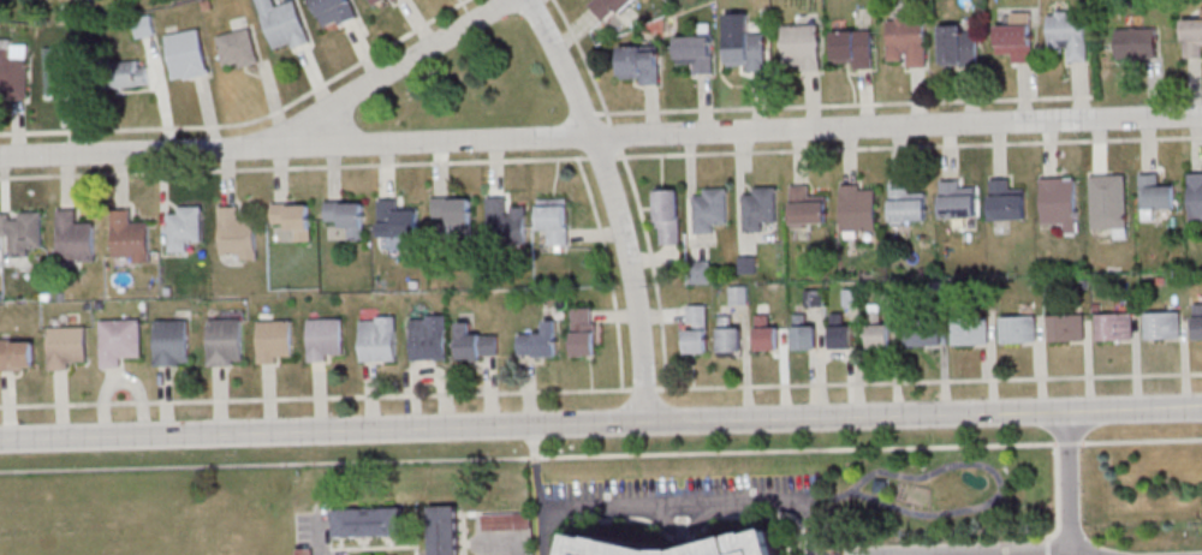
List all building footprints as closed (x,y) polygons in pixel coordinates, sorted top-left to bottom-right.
[(277,6),(276,0),(258,0),(274,54),(310,43),(298,0),(297,0),(277,6)] [(351,0),(311,0),(325,32),(359,17),(351,0)] [(607,24),(635,0),(594,0),(590,3),(607,24)] [(1063,62),(1088,62),(1088,11),(1049,11),(1049,50),(1063,50),(1063,62)] [(997,25),(997,50),(1009,50),(1009,62),(1033,62),(1033,12),(1009,12),(1009,25),(997,25)] [(136,17),(138,37),(155,36),(153,16),(136,17)] [(926,17),(888,17),(888,65),(926,65),(926,17)] [(1184,20),(1184,57),(1201,57),(1201,20),(1184,20)] [(784,68),(820,68),(820,25),(784,25),(784,68)] [(977,25),(941,25),(941,64),(977,64),(977,25)] [(260,62),(251,27),(217,36),(227,71),(260,62)] [(211,73),(200,28),(165,36),(176,81),(211,73)] [(1117,28),(1117,57),(1159,57),(1159,28),(1117,28)] [(834,31),(834,67),(873,67),(873,31),(834,31)] [(728,33),(728,70),(767,70),(767,33),(728,33)] [(691,73),(713,73),(713,35),(678,35),(678,62),(691,62),(691,73)] [(0,44),(0,97),(27,98),(28,45),(0,44)] [(660,46),(622,46),(622,84),(660,84),(660,46)] [(73,94),(73,47),(46,47),(46,94),(73,94)] [(119,88),(149,84),(146,59),(116,62),(119,88)] [(1186,175),(1201,174),(1201,221),(1189,221),(1186,175)] [(1138,177),(1158,175),(1158,186),(1173,185),(1174,215),(1141,216),(1138,177)] [(940,178),(959,177),(960,187),(976,186),(977,216),(942,219),(940,178)] [(1041,178),(1076,177),(1077,228),(1042,229),(1041,178)] [(1089,178),(1125,177),(1126,228),(1091,229),(1089,178)] [(990,178),(1010,178),(1010,189),(1025,187),(1027,217),(992,219),(990,178)] [(889,181),(909,180),(909,191),(924,191),(926,221),(891,222),(889,181)] [(790,185),(809,184),(810,195),(826,195),(827,225),(792,226),(790,185)] [(840,184),(859,184),(859,189),(876,189),(877,229),(843,229),(840,184)] [(777,187),(745,187),(745,231),(767,231),(767,220),(777,220),(777,187)] [(657,244),(681,244),(681,189),(657,189),(657,244)] [(728,189),(695,189),(695,233),(717,233),(717,222),(728,222),(728,189)] [(509,197),(488,197),(488,239),(526,238),(526,208),(509,208),(509,197)] [(472,198),(434,198),(434,233),(472,233),(472,198)] [(568,198),(540,198),(540,233),(552,233),(552,244),(568,244),(568,198)] [(379,199),(379,238),(420,237),(419,210),(403,210),(402,199),(379,199)] [(349,227),(349,237),(365,238),(365,202),(327,202),(327,227),(349,227)] [(311,204),(273,204),(273,227),(297,227),(297,240),(311,240),(311,204)] [(220,259),(258,259),(258,219),(243,219),(243,205),(220,205),(220,259)] [(168,252),(191,252),(191,239),(203,239),(203,206),(168,206),(168,252)] [(81,209),(59,209),(59,261),(96,261),(96,221),(81,221),(81,209)] [(137,209),(113,209),(114,263),(151,262),(150,222),(137,222),(137,209)] [(1,212),(1,235),(12,235),(12,258),(31,257),(31,246),(43,246),(43,211),(1,212)] [(710,261),(691,261),(691,283),(710,283),(710,261)] [(861,289),(844,289),(844,305),(861,305),(861,289)] [(823,290),(806,290),(807,305),(823,305),(823,290)] [(688,306),(706,305),(707,351),(686,351),(686,329),(688,329),(688,306)] [(571,310),(590,309),(590,324),(594,324),(595,359),(571,359),(571,310)] [(879,312),(870,312),(870,348),(892,348),(892,324),(879,324),(879,312)] [(1144,314),(1180,312),(1180,339),(1146,340),(1144,314)] [(817,350),(817,324),(809,324),(809,313),(795,313),(795,350),(817,350)] [(842,324),(842,313),(832,313),(832,349),(855,349),(854,324),(842,324)] [(1049,314),(1084,314),(1085,340),(1049,340),(1049,314)] [(410,320),(427,320),(427,316),(445,315),(446,360),(411,362),(410,320)] [(719,316),(731,315),(732,327),(742,327),(743,351),(720,351),(719,316)] [(756,315),(768,315),(769,327),(779,326),(780,350),(757,351),(756,315)] [(1001,316),(1037,315),(1037,341),(1002,342),(1001,316)] [(1096,316),(1131,315),(1132,341),(1097,342),(1096,316)] [(359,321),(376,321),(376,317),(394,317),(395,363),(361,363),(359,321)] [(905,318),(940,317),(940,344),(905,345),(905,318)] [(953,317),(988,317),(988,344),(953,344),(953,317)] [(208,321),(242,320),(243,362),(233,363),(233,366),(209,366),(208,321)] [(308,320),(340,320),(341,354),(326,356),(326,362),(309,363),(308,320)] [(100,321),(139,321),(141,358),(120,359),(120,368),(101,369),(100,321)] [(155,322),(188,321),(189,363),(179,363),(179,366),(156,368),(155,322)] [(517,335),(543,335),(543,321),(555,321),(557,359),(534,359),(534,356),(517,356),(517,335)] [(258,322),(291,322),(292,357),(276,358),(276,364),(260,365),(258,322)] [(457,323),(469,323),(469,335),(496,335),(498,357),(481,357),(481,359),(477,360),(477,363),(470,363),(470,360),(458,360),(457,323)] [(48,328),(85,327),(85,362),(69,363),(69,371),(49,371),(48,328)] [(36,371),(36,339),(0,339),(0,371),(36,371)] [(458,505),(460,554),(432,554),(430,506),(458,505)] [(403,537),(403,508),(336,508),(336,537),(403,537)] [(781,521),(792,554),(572,554),(579,523),(672,549),(694,549),(781,521)]
